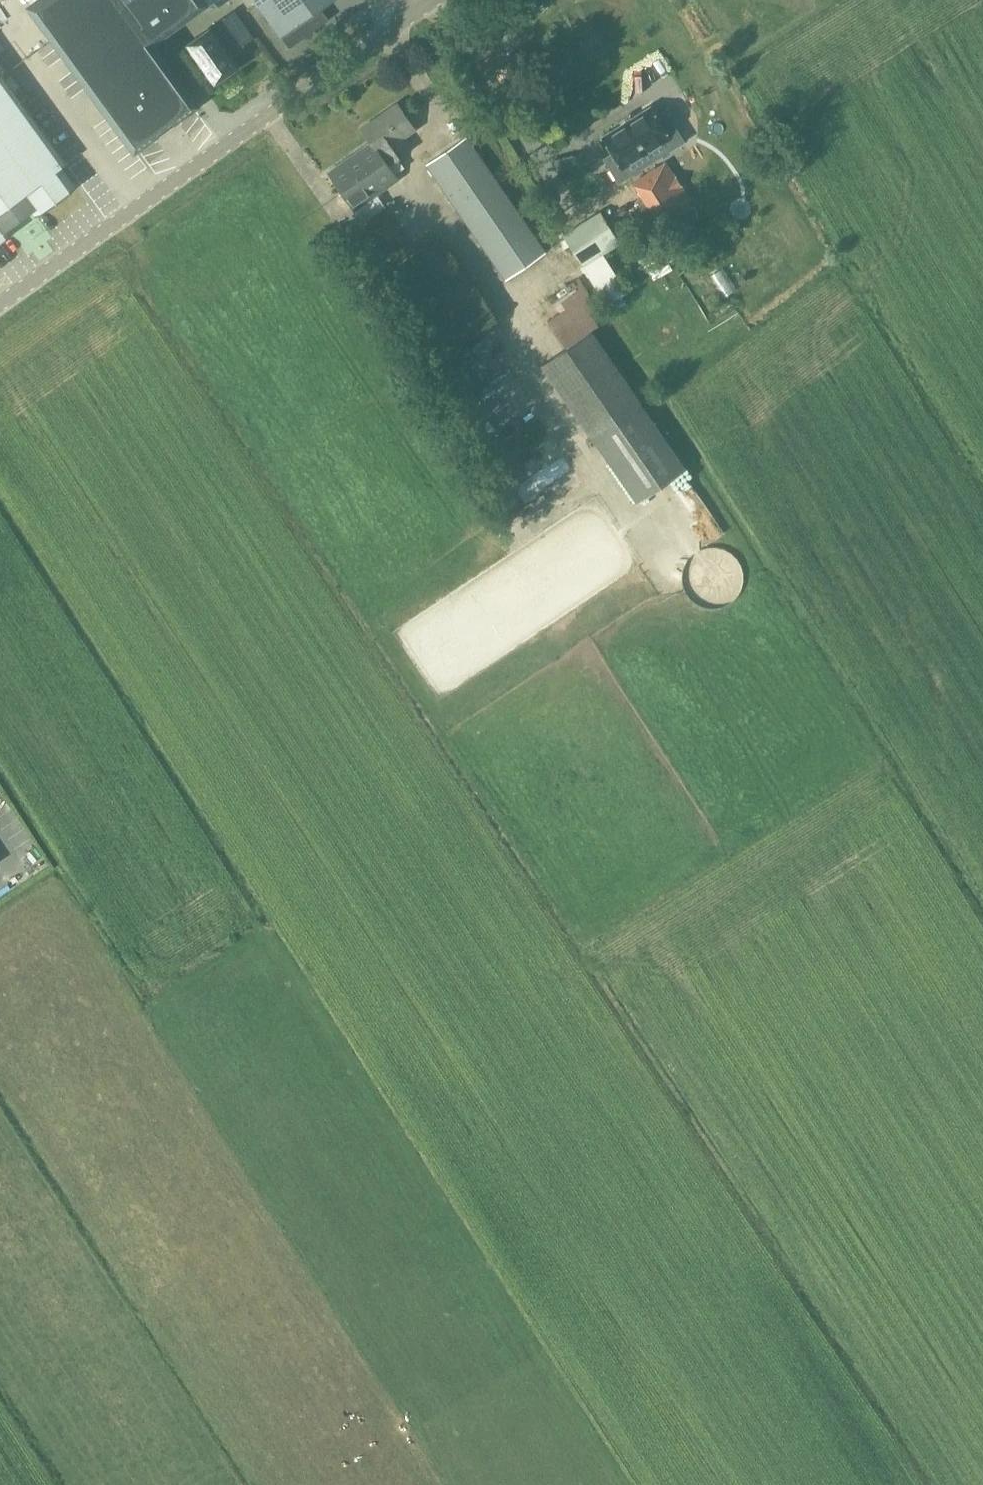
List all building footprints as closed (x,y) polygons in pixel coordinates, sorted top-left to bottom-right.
[(195,105),(149,43),(203,4),(200,0),(41,0),(31,7),(134,149),(195,105)] [(289,48),(329,20),(320,8),(331,0),(254,0),(289,48)] [(243,45),(224,19),(187,46),(213,82),(236,65),(229,55),(243,45)] [(12,234),(7,228),(32,210),(36,216),(75,188),(61,167),(66,164),(0,73),(0,242),(12,234)] [(387,165),(411,149),(403,138),(415,130),(397,104),(361,128),(372,143),(387,165)] [(658,120),(650,108),(603,138),(613,154),(605,159),(619,182),(683,141),(667,115),(658,120)] [(506,280),(545,252),(466,137),(427,164),(506,280)] [(387,165),(372,143),(329,173),(354,209),(397,178),(387,165)] [(692,200),(666,161),(632,183),(657,222),(692,200)] [(600,213),(564,235),(583,267),(604,254),(620,244),(600,213)] [(634,248),(650,275),(669,263),(668,261),(680,255),(669,235),(657,242),(654,236),(634,248)] [(566,349),(541,366),(590,438),(591,437),(636,503),(686,469),(592,330),(599,325),(576,291),(561,301),(566,308),(547,321),(566,349)]
